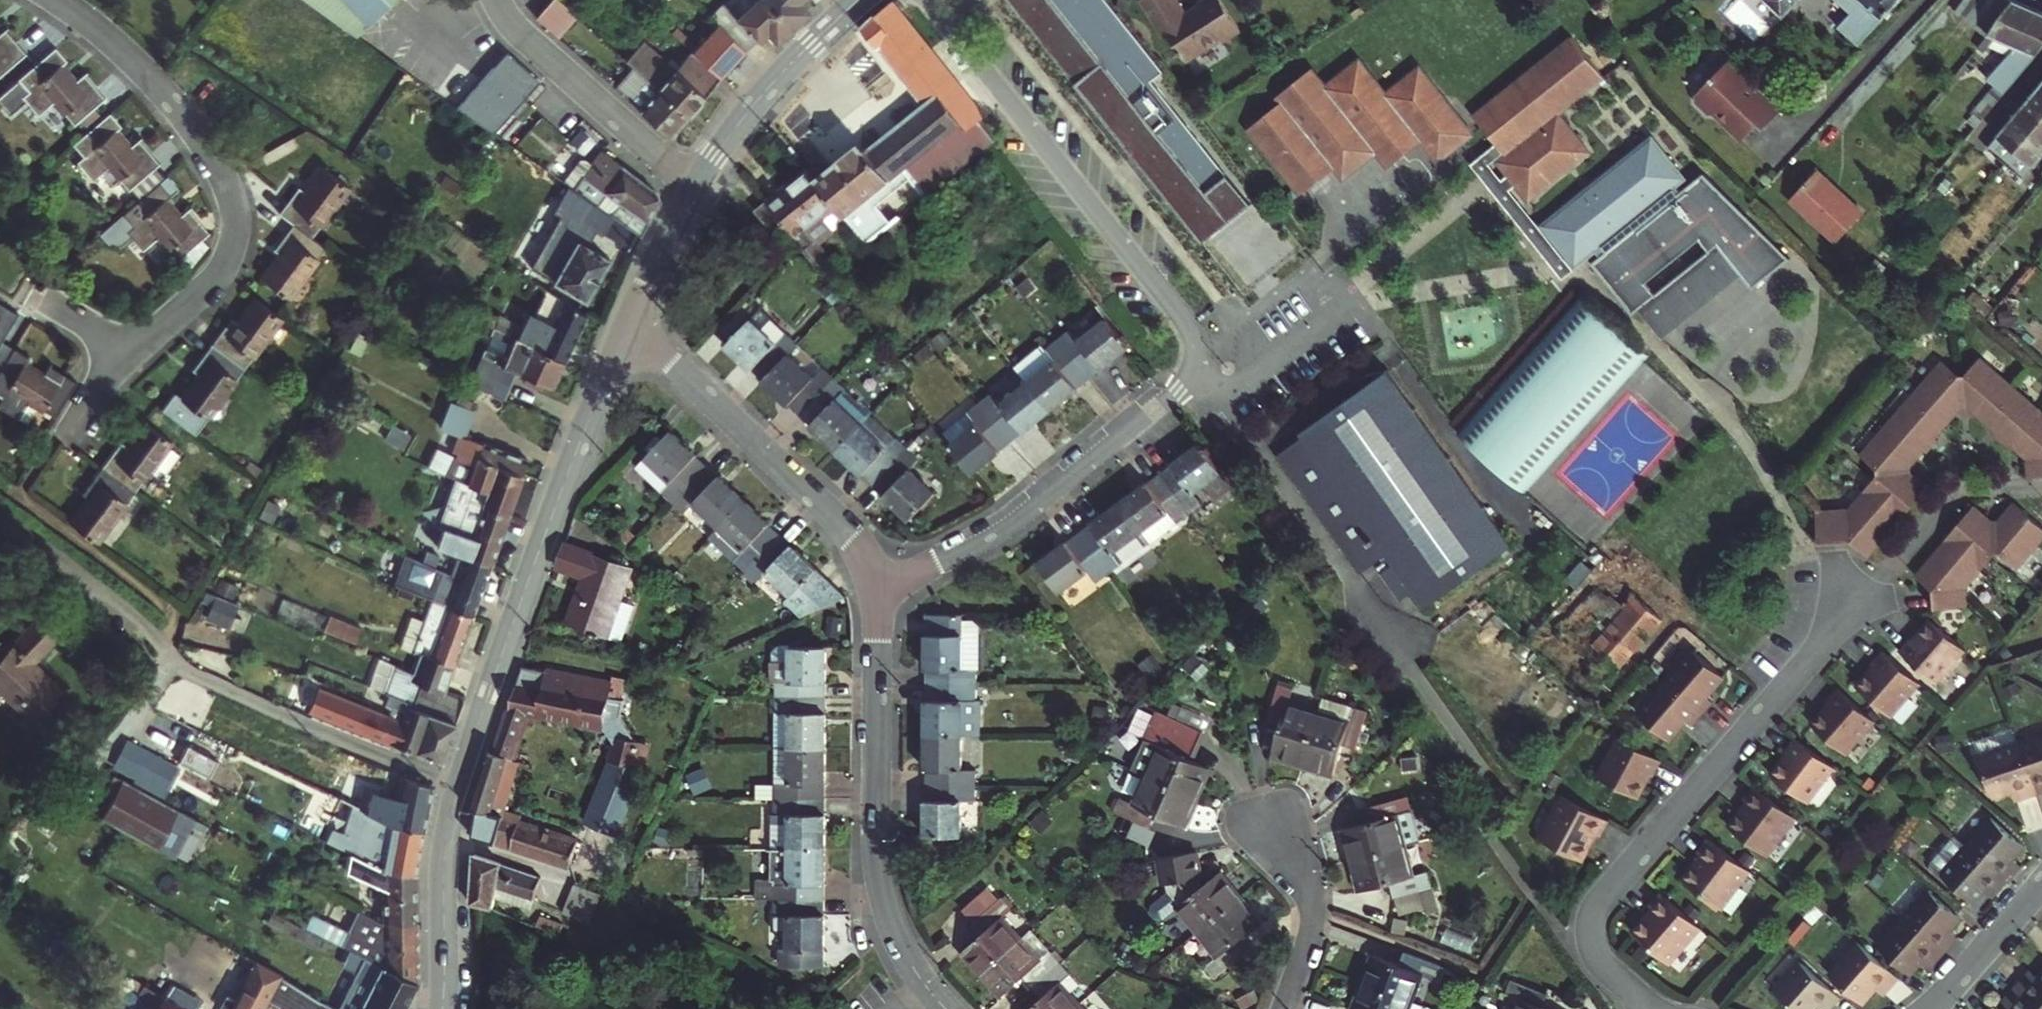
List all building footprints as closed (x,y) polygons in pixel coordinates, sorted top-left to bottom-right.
[(355,32),(380,7),(387,0),(322,0),(355,32)] [(380,7),(384,12),(396,0),(387,0),(380,7)] [(568,5),(562,0),(556,0),(538,18),(561,38),(580,17),(568,5)] [(753,41),(763,30),(775,41),(790,26),(765,0),(758,0),(735,22),(753,41)] [(790,26),(804,13),(793,2),(794,0),(765,0),(790,26)] [(911,64),(929,49),(902,12),(893,0),(890,0),(883,3),(873,13),(911,64)] [(1053,65),(1064,79),(1073,71),(1121,33),(1096,0),(1057,0),(1053,4),(1050,0),(1006,0),(1053,65)] [(1180,23),(1164,0),(1149,0),(1137,8),(1162,45),(1166,42),(1185,70),(1217,48),(1219,51),(1237,39),(1210,0),(1209,0),(1202,5),(1194,11),(1195,14),(1180,23)] [(1776,24),(1797,0),(1768,0),(1759,9),(1776,24)] [(1825,10),(1845,28),(1832,43),(1849,59),(1902,0),(1833,0),(1825,10)] [(1985,35),(2010,4),(2002,0),(1968,0),(1958,14),(1985,35)] [(753,41),(735,22),(717,4),(707,15),(714,23),(743,51),(753,41)] [(1985,35),(2005,50),(2036,15),(2010,4),(1985,35)] [(873,13),(856,29),(894,77),(911,64),(873,13)] [(2005,50),(1979,81),(1998,98),(2018,75),(2041,48),(2041,47),(2041,17),(2036,15),(2005,50)] [(692,54),(721,79),(743,51),(714,23),(689,51),(692,54)] [(2,81),(32,55),(10,30),(2,37),(0,34),(0,80),(2,81)] [(1160,84),(1121,33),(1073,71),(1064,79),(1194,256),(1244,221),(1150,91),(1160,84)] [(1982,38),(1974,48),(1982,54),(1986,49),(1982,46),(1986,42),(1982,38)] [(633,46),(623,57),(628,62),(687,118),(721,79),(692,54),(669,79),(633,46)] [(62,47),(24,79),(34,92),(28,97),(43,115),(57,104),(78,128),(111,100),(89,74),(81,81),(67,65),(73,60),(62,47)] [(517,58),(508,49),(452,105),(487,130),(530,84),(510,65),(517,58)] [(975,113),(929,49),(911,64),(918,73),(958,127),(968,118),(975,113)] [(1566,49),(1470,129),(1493,157),(1502,168),(1494,175),(1507,190),(1513,185),(1519,192),(1513,198),(1526,213),(1586,163),(1554,126),(1599,88),(1566,49)] [(517,58),(510,65),(530,84),(537,77),(517,58)] [(628,62),(608,83),(669,138),(687,118),(628,62)] [(894,77),(900,87),(918,73),(911,64),(894,77)] [(1778,118),(1725,67),(1691,102),(1692,109),(1704,121),(1711,121),(1732,141),(1737,136),(1744,143),(1755,131),(1760,136),(1778,118)] [(975,149),(958,127),(918,73),(900,87),(919,108),(866,155),(860,148),(815,188),(833,209),(863,247),(876,237),(856,213),(903,174),(919,194),(975,149)] [(1386,169),(1443,125),(1412,85),(1368,119),(1358,106),(1365,100),(1349,79),(1319,103),(1306,86),(1270,113),(1275,120),(1241,146),(1292,214),(1321,191),(1320,179),(1331,171),(1338,179),(1349,180),(1367,167),(1386,169)] [(2038,91),(2018,115),(2036,131),(2041,124),(2041,94),(2038,91)] [(136,148),(122,131),(128,126),(116,113),(78,146),(89,158),(82,163),(97,182),(112,170),(132,194),(166,166),(144,140),(136,148)] [(1984,155),(2003,171),(2036,131),(2018,115),(1984,155)] [(958,127),(975,149),(985,140),(968,118),(958,127)] [(1465,153),(1443,125),(1386,169),(1367,167),(1349,180),(1363,198),(1413,162),(1428,181),(1465,153)] [(2003,171),(2020,185),(2041,159),(2041,137),(2036,131),(2003,171)] [(1737,136),(1732,141),(1739,148),(1744,143),(1737,136)] [(787,137),(779,143),(795,163),(803,156),(787,137)] [(1647,150),(1545,236),(1569,266),(1587,255),(1598,270),(1591,278),(1634,326),(1655,304),(1643,293),(1690,243),(1702,254),(1709,247),(1735,269),(1759,290),(1785,261),(1696,179),(1678,203),(1672,196),(1680,189),(1647,150)] [(574,193),(598,210),(625,229),(637,238),(650,216),(660,198),(603,155),(574,193)] [(1502,168),(1493,157),(1467,178),(1561,291),(1594,264),(1587,255),(1569,266),(1545,236),(1539,241),(1507,203),(1513,198),(1507,190),(1501,195),(1487,180),(1494,175),(1502,168)] [(287,223),(306,238),(345,188),(319,168),(301,191),(294,186),(273,212),(287,223)] [(1330,195),(1349,180),(1338,179),(1331,171),(1320,179),(1330,195)] [(793,241),(802,234),(833,209),(815,188),(804,173),(786,188),(789,192),(768,210),(776,221),(793,241)] [(1813,178),(1787,206),(1812,230),(1837,201),(1813,178)] [(1513,185),(1507,190),(1513,198),(1519,192),(1513,185)] [(174,202),(161,188),(126,218),(102,240),(108,247),(118,247),(129,238),(146,256),(160,242),(182,266),(212,238),(191,215),(182,223),(168,208),(174,202)] [(789,192),(786,188),(764,204),(768,210),(789,192)] [(1837,201),(1812,230),(1831,248),(1858,221),(1837,201)] [(764,229),(776,221),(768,210),(764,204),(751,213),(764,229)] [(625,229),(598,210),(588,224),(614,243),(625,229)] [(876,237),(863,247),(872,258),(905,231),(897,221),(876,237)] [(306,238),(287,223),(268,248),(275,253),(255,278),(282,299),(321,249),(306,238)] [(555,233),(529,283),(542,292),(573,312),(578,301),(582,302),(603,258),(575,244),(555,233)] [(793,241),(811,264),(821,257),(802,234),(793,241)] [(1735,269),(1709,247),(1702,254),(1641,320),(1670,344),(1735,269)] [(489,327),(496,330),(561,363),(581,318),(573,312),(542,292),(529,318),(522,314),(518,322),(525,325),(523,329),(494,316),(489,327)] [(1584,298),(1577,305),(1456,433),(1519,493),(1572,437),(1548,416),(1625,336),(1584,298)] [(229,321),(209,347),(242,371),(280,319),(256,301),(235,325),(229,321)] [(0,303),(0,378),(2,379),(19,353),(6,344),(22,317),(0,303)] [(785,357),(795,346),(757,310),(723,346),(761,382),(785,357)] [(1055,345),(1085,383),(1125,351),(1104,323),(1076,345),(1068,335),(1055,345)] [(1548,416),(1572,437),(1648,358),(1625,336),(1548,416)] [(1024,387),(1046,414),(1085,383),(1055,345),(1044,354),(1038,346),(1010,369),(1024,387)] [(810,381),(820,370),(795,346),(785,357),(810,381)] [(160,412),(194,437),(242,371),(209,347),(189,372),(197,378),(179,401),(172,395),(160,412)] [(53,420),(76,385),(52,369),(46,380),(27,369),(32,361),(19,353),(2,379),(0,382),(0,391),(10,398),(1,413),(21,426),(33,407),(53,420)] [(517,365),(501,364),(502,354),(484,353),(480,387),(515,391),(517,365)] [(797,417),(832,382),(820,370),(810,381),(785,357),(761,382),(797,417)] [(1815,517),(1816,548),(1821,548),(1853,545),(1872,561),(1932,492),(1913,475),(1912,468),(1923,455),(1926,457),(1939,443),(1933,437),(1937,432),(1941,435),(1956,417),(1965,415),(1993,439),(1996,435),(2001,439),(1996,446),(2008,457),(2010,454),(2022,464),(2023,481),(2041,480),(2041,420),(1974,361),(1959,379),(1953,379),(1936,365),(1856,459),(1873,474),(1873,483),(1846,514),(1815,517)] [(1381,368),(1322,412),(1293,434),(1297,439),(1300,443),(1275,462),(1358,566),(1383,547),(1393,560),(1413,586),(1425,603),(1462,575),(1512,537),(1381,368)] [(832,382),(797,417),(834,452),(858,426),(868,416),(841,390),(832,382)] [(976,408),(1006,446),(1046,414),(1024,387),(997,408),(989,397),(976,408)] [(444,399),(432,423),(438,426),(445,412),(462,421),(467,411),(444,399)] [(1006,446),(976,408),(965,416),(937,439),(945,449),(968,476),(1006,446)] [(438,426),(455,435),(462,421),(445,412),(438,426)] [(858,426),(834,452),(870,487),(905,451),(895,441),(868,416),(858,426)] [(120,443),(101,469),(134,494),(172,444),(145,424),(127,448),(120,443)] [(669,505),(704,469),(667,434),(633,470),(669,505)] [(525,463),(455,435),(449,450),(455,452),(452,459),(446,476),(453,479),(465,485),(466,486),(483,493),(494,465),(520,475),(525,463)] [(1228,487),(1217,473),(1195,443),(1154,473),(1183,514),(1196,504),(1189,494),(1200,486),(1211,500),(1228,487)] [(905,451),(870,487),(907,521),(930,496),(905,472),(916,461),(905,451)] [(507,512),(520,475),(494,465),(483,493),(480,503),(507,512)] [(88,500),(70,524),(96,544),(134,494),(101,469),(81,495),(88,500)] [(704,469),(669,505),(679,514),(689,505),(716,530),(741,504),(704,469)] [(1183,514),(1154,473),(1113,502),(1136,532),(1143,543),(1183,514)] [(453,479),(449,492),(480,503),(483,493),(466,486),(465,485),(453,479)] [(435,542),(463,555),(487,565),(507,512),(480,503),(449,492),(447,499),(442,516),(425,510),(418,530),(437,537),(435,542)] [(1073,532),(1103,573),(1115,564),(1107,553),(1136,532),(1113,502),(1073,532)] [(741,504),(716,530),(707,540),(742,573),(776,538),(741,504)] [(1932,597),(1934,612),(1967,609),(1966,591),(1991,562),(2000,561),(2018,576),(2041,548),(2041,533),(2013,509),(1998,527),(1992,527),(1975,512),(1915,583),(1932,597)] [(1103,573),(1073,532),(1032,561),(1054,591),(1082,571),(1090,582),(1103,573)] [(796,620),(835,603),(833,598),(836,595),(776,538),(742,573),(753,584),(763,574),(788,598),(782,605),(796,620)] [(555,556),(552,565),(580,574),(575,588),(564,623),(618,640),(623,626),(629,606),(615,601),(626,567),(590,554),(591,550),(561,540),(555,556)] [(469,614),(487,565),(463,555),(461,560),(455,558),(450,571),(441,568),(422,562),(419,569),(438,576),(430,600),(438,603),(469,614)] [(1413,586),(1393,560),(1380,569),(1400,595),(1413,586)] [(240,607),(205,592),(200,603),(236,617),(240,607)] [(432,621),(438,603),(430,600),(424,598),(410,632),(415,634),(432,621)] [(1630,602),(1605,630),(1630,652),(1655,624),(1630,602)] [(469,614),(438,603),(432,621),(415,634),(410,632),(404,648),(418,654),(451,665),(469,614)] [(1585,612),(1578,620),(1598,637),(1605,630),(1585,612)] [(333,613),(328,629),(362,639),(367,623),(333,613)] [(957,614),(921,614),(921,686),(971,686),(971,670),(976,670),(976,627),(968,619),(957,619),(957,614)] [(57,686),(28,660),(52,633),(30,615),(0,649),(0,694),(28,719),(57,686)] [(1611,673),(1630,652),(1605,630),(1598,637),(1578,620),(1574,624),(1593,641),(1585,651),(1611,673)] [(1910,649),(1906,646),(1899,654),(1936,685),(1964,652),(1931,623),(1915,642),(1910,649)] [(1912,640),(1906,646),(1910,649),(1915,642),(1912,640)] [(772,697),(821,698),(822,648),(786,647),(786,645),(774,645),(767,653),(767,684),(772,684),(772,697)] [(467,689),(478,652),(466,648),(455,686),(467,689)] [(1710,705),(1703,698),(1720,679),(1689,652),(1662,683),(1700,716),(1710,705)] [(440,693),(451,665),(418,654),(416,663),(404,671),(376,660),(367,683),(455,720),(461,702),(440,693)] [(1922,688),(1884,656),(1874,668),(1876,670),(1859,690),(1894,720),(1922,688)] [(500,730),(518,734),(535,737),(540,712),(600,724),(609,683),(545,669),(541,687),(515,682),(500,730)] [(1264,738),(1294,749),(1313,701),(1282,689),(1288,674),(1274,669),(1261,704),(1275,709),(1264,738)] [(1700,716),(1662,683),(1634,716),(1664,742),(1681,723),(1689,730),(1700,716)] [(957,736),(973,736),(974,702),(971,702),(971,686),(921,686),(920,736),(957,736)] [(1342,711),(1347,696),(1318,686),(1313,701),(1342,711)] [(317,688),(308,710),(330,719),(340,698),(317,688)] [(1875,725),(1838,694),(1828,706),(1831,709),(1813,730),(1846,758),(1875,725)] [(1324,759),(1335,731),(1349,736),(1362,701),(1347,696),(1342,711),(1313,701),(1294,749),(1324,759)] [(394,716),(393,719),(386,740),(441,761),(454,723),(392,697),(390,706),(397,708),(394,716)] [(821,698),(772,697),(772,714),(772,749),(821,750),(821,698)] [(340,698),(330,719),(349,726),(357,705),(340,698)] [(393,719),(357,705),(349,726),(386,740),(393,719)] [(1123,767),(1138,772),(1187,790),(1199,759),(1181,753),(1170,749),(1176,734),(1186,738),(1192,724),(1145,706),(1123,767)] [(619,729),(600,724),(599,729),(617,734),(619,729)] [(182,743),(157,730),(149,747),(174,760),(182,743)] [(512,754),(518,734),(500,730),(494,749),(512,754)] [(641,744),(618,734),(617,734),(608,758),(631,767),(641,744)] [(1181,753),(1186,738),(1176,734),(1170,749),(1181,753)] [(126,736),(113,762),(167,789),(180,763),(126,736)] [(920,786),(970,786),(971,770),(957,770),(957,736),(920,736),(920,786)] [(2016,747),(2034,799),(2041,796),(2041,738),(2016,747)] [(1659,763),(1616,740),(1596,778),(1633,799),(1646,775),(1650,778),(1659,763)] [(1835,772),(1796,742),(1785,755),(1789,758),(1772,779),(1807,806),(1835,772)] [(2034,799),(2016,747),(1977,760),(1991,802),(2017,794),(2020,804),(2034,799)] [(490,748),(473,807),(479,808),(474,833),(493,839),(501,812),(505,795),(498,793),(502,780),(509,781),(516,755),(512,754),(494,749),(490,748)] [(754,799),(771,799),(821,800),(821,750),(772,749),(771,783),(754,783),(754,799)] [(617,763),(586,824),(615,839),(643,776),(617,763)] [(1176,819),(1187,790),(1138,772),(1127,801),(1113,796),(1107,810),(1143,824),(1149,809),(1176,819)] [(391,821),(423,829),(431,787),(400,773),(396,797),(361,789),(356,798),(344,792),(340,798),(391,821)] [(195,814),(123,775),(102,814),(174,852),(195,814)] [(340,798),(344,792),(318,779),(314,786),(340,798)] [(970,786),(920,786),(920,836),(956,837),(957,802),(970,802),(970,786)] [(1796,820),(1753,787),(1742,801),(1747,804),(1728,828),(1767,858),(1796,820)] [(1339,821),(1345,852),(1398,842),(1391,809),(1407,806),(1404,793),(1367,800),(1370,815),(1339,821)] [(1605,823),(1557,797),(1534,839),(1578,862),(1592,835),(1597,837),(1605,823)] [(771,849),(821,850),(821,800),(771,799),(771,814),(765,814),(765,849),(771,849)] [(501,812),(493,839),(500,841),(499,847),(507,849),(508,844),(568,862),(576,837),(501,812)] [(375,860),(415,871),(423,829),(391,821),(388,835),(372,833),(370,839),(353,835),(353,849),(375,860)] [(2015,877),(2007,869),(2023,851),(1989,821),(1965,850),(2007,887),(2015,877)] [(1940,878),(1940,879),(1974,908),(1989,890),(1998,898),(2007,887),(1965,850),(1954,840),(1929,868),(1940,878)] [(1747,873),(1705,841),(1694,855),(1699,858),(1680,883),(1718,912),(1747,873)] [(1383,878),(1385,892),(1422,884),(1420,871),(1404,874),(1398,842),(1345,852),(1352,884),(1383,878)] [(1150,913),(1155,911),(1169,899),(1190,922),(1229,886),(1208,863),(1194,876),(1189,869),(1183,843),(1148,851),(1153,876),(1159,883),(1143,898),(1143,904),(1150,913)] [(375,860),(353,849),(353,865),(383,881),(382,920),(416,920),(415,871),(375,860)] [(756,899),(770,899),(820,900),(821,850),(771,849),(765,849),(766,881),(756,881),(756,899)] [(540,876),(475,851),(472,898),(476,899),(498,903),(500,895),(501,885),(534,895),(540,876)] [(602,890),(575,880),(563,909),(589,919),(602,890)] [(1422,884),(1385,892),(1389,907),(1426,900),(1422,884)] [(531,905),(534,895),(501,885),(500,895),(531,905)] [(1238,941),(1236,939),(1229,931),(1251,910),(1229,886),(1190,922),(1211,946),(1200,956),(1209,967),(1229,949),(1238,941)] [(1698,929),(1657,895),(1646,907),(1650,911),(1630,934),(1667,965),(1698,929)] [(1951,949),(1942,941),(1957,924),(1924,895),(1901,922),(1942,959),(1951,949)] [(784,951),(778,951),(778,969),(820,969),(820,900),(770,899),(771,916),(785,916),(784,951)] [(958,953),(980,975),(1017,938),(995,916),(1002,909),(993,900),(969,923),(979,932),(958,953)] [(416,920),(382,920),(361,907),(343,943),(365,953),(417,978),(416,920)] [(1942,959),(1901,922),(1876,950),(1909,979),(1924,962),(1933,970),(1942,959)] [(1246,930),(1236,939),(1238,941),(1229,949),(1238,960),(1257,943),(1246,930)] [(1001,996),(1021,977),(1029,985),(1053,961),(1045,952),(1038,959),(1017,938),(980,975),(1001,996)] [(1349,976),(1399,993),(1409,963),(1415,965),(1419,952),(1389,942),(1384,954),(1359,945),(1349,976)] [(1898,983),(1856,946),(1826,979),(1859,1008),(1879,987),(1887,995),(1898,983)] [(339,1008),(403,1008),(417,981),(417,978),(365,953),(339,1008)] [(1053,961),(1029,985),(1037,993),(1021,1008),(1065,1008),(1076,999),(1055,977),(1063,970),(1053,961)] [(254,962),(230,1008),(257,1008),(259,1005),(266,1008),(338,1008),(254,962)] [(1502,1008),(1557,1008),(1559,1003),(1531,992),(1535,980),(1501,967),(1496,981),(1510,986),(1502,1008)] [(1797,967),(1771,996),(1786,1008),(1819,1008),(1821,1007),(1823,1008),(1834,1008),(1839,1003),(1797,967)] [(2011,990),(2033,1008),(2041,1008),(2041,971),(2028,987),(2020,980),(2011,990)] [(1349,976),(1339,1003),(1343,1005),(1355,1008),(1409,1008),(1413,998),(1399,993),(1349,976)] [(137,980),(134,985),(127,981),(121,989),(152,1008),(158,1002),(162,1007),(160,1008),(181,1008),(137,980)] [(2011,990),(2002,1001),(2010,1008),(2033,1008),(2011,990)] [(1076,999),(1065,1008),(1087,1008),(1076,999)]
